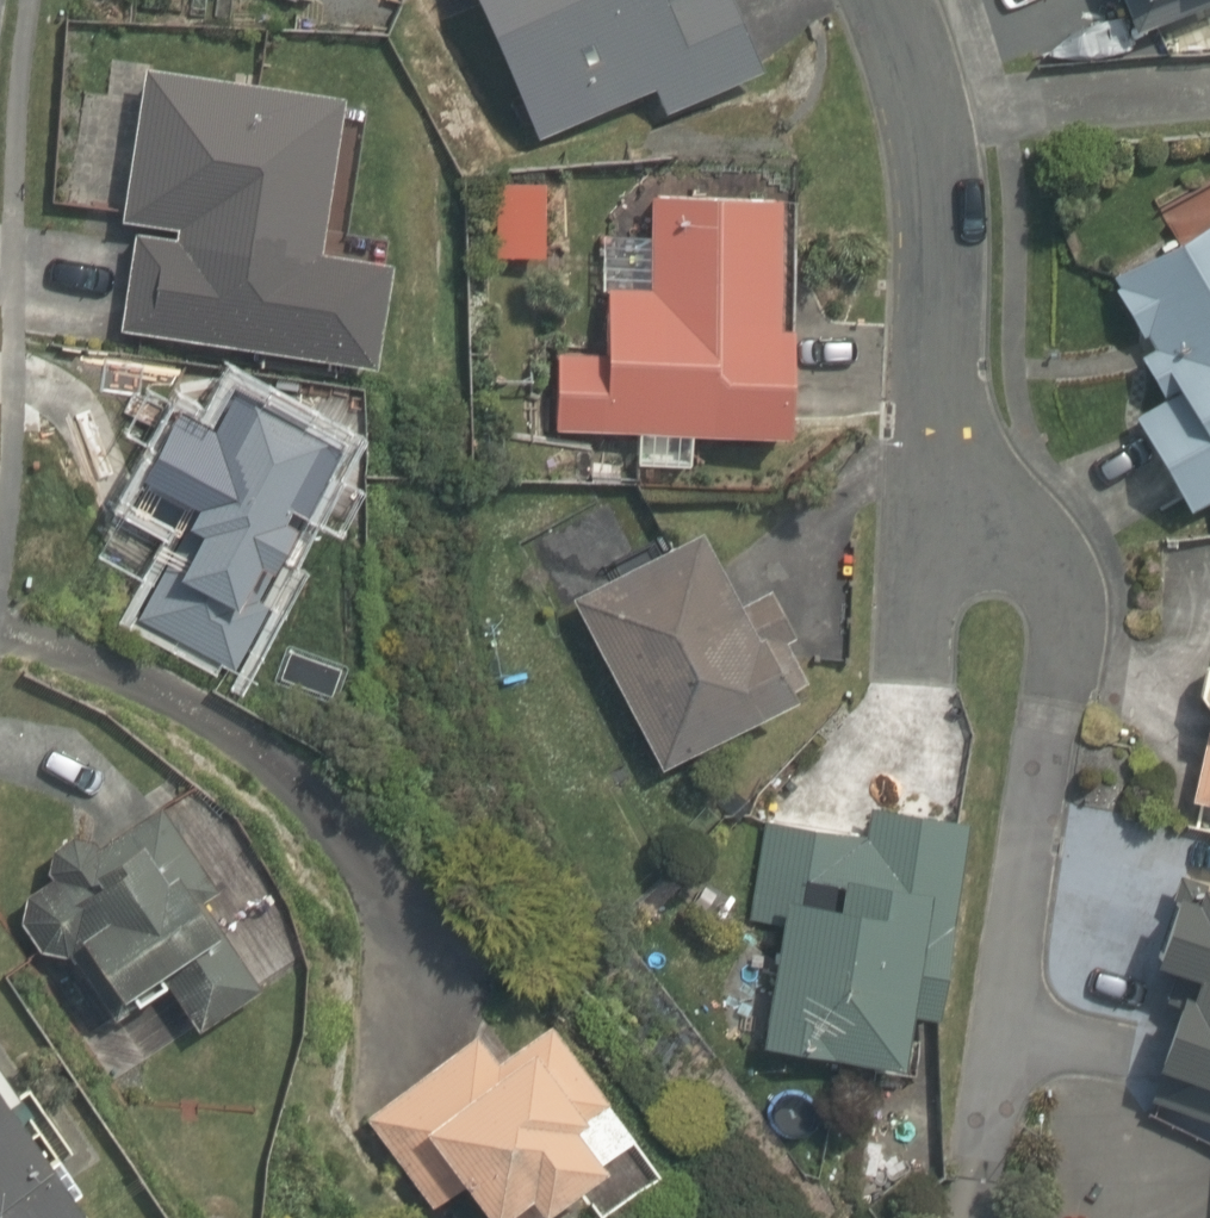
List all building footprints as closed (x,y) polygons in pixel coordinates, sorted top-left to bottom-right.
[(544,146),(666,100),(674,122),(769,86),(737,0),(489,0),(544,146)] [(1138,19),(1198,0),(1132,0),(1138,19)] [(359,106),(282,93),(278,118),(203,105),(190,181),(172,178),(163,228),(143,225),(124,334),(393,381),(412,271),(333,257),(359,106)] [(801,202),(662,199),(660,286),(616,285),(614,356),(565,355),(564,432),(821,437),(823,330),(799,330),(801,202)] [(1119,288),(1157,357),(1147,363),(1171,408),(1151,418),(1206,517),(1209,515),(1209,238),(1119,288)] [(237,667),(349,440),(266,399),(246,441),(177,407),(126,511),(182,539),(145,622),(237,667)] [(815,708),(738,536),(584,605),(661,777),(815,708)] [(1198,806),(1209,808),(1209,752),(1198,806)] [(986,822),(891,806),(886,840),(806,827),(769,1055),(918,1079),(928,1019),(953,1023),(986,822)] [(161,986),(195,1034),(256,991),(196,906),(214,893),(154,807),(95,848),(90,842),(67,839),(48,851),(45,874),(48,879),(22,897),(18,922),(38,953),(60,958),(66,957),(111,1021),(161,986)] [(1209,880),(1178,970),(1209,981),(1209,881),(1209,880)] [(1193,1001),(1168,1072),(1209,1087),(1209,1006),(1193,1001)] [(473,1193),(491,1217),(541,1217),(552,1210),(558,1217),(620,1217),(684,1173),(573,1012),(516,1052),(421,1118),(473,1193)] [(421,1118),(516,1052),(496,1022),(374,1107),(446,1211),(473,1193),(421,1118)] [(0,1104),(0,1217),(73,1217),(0,1104)]
